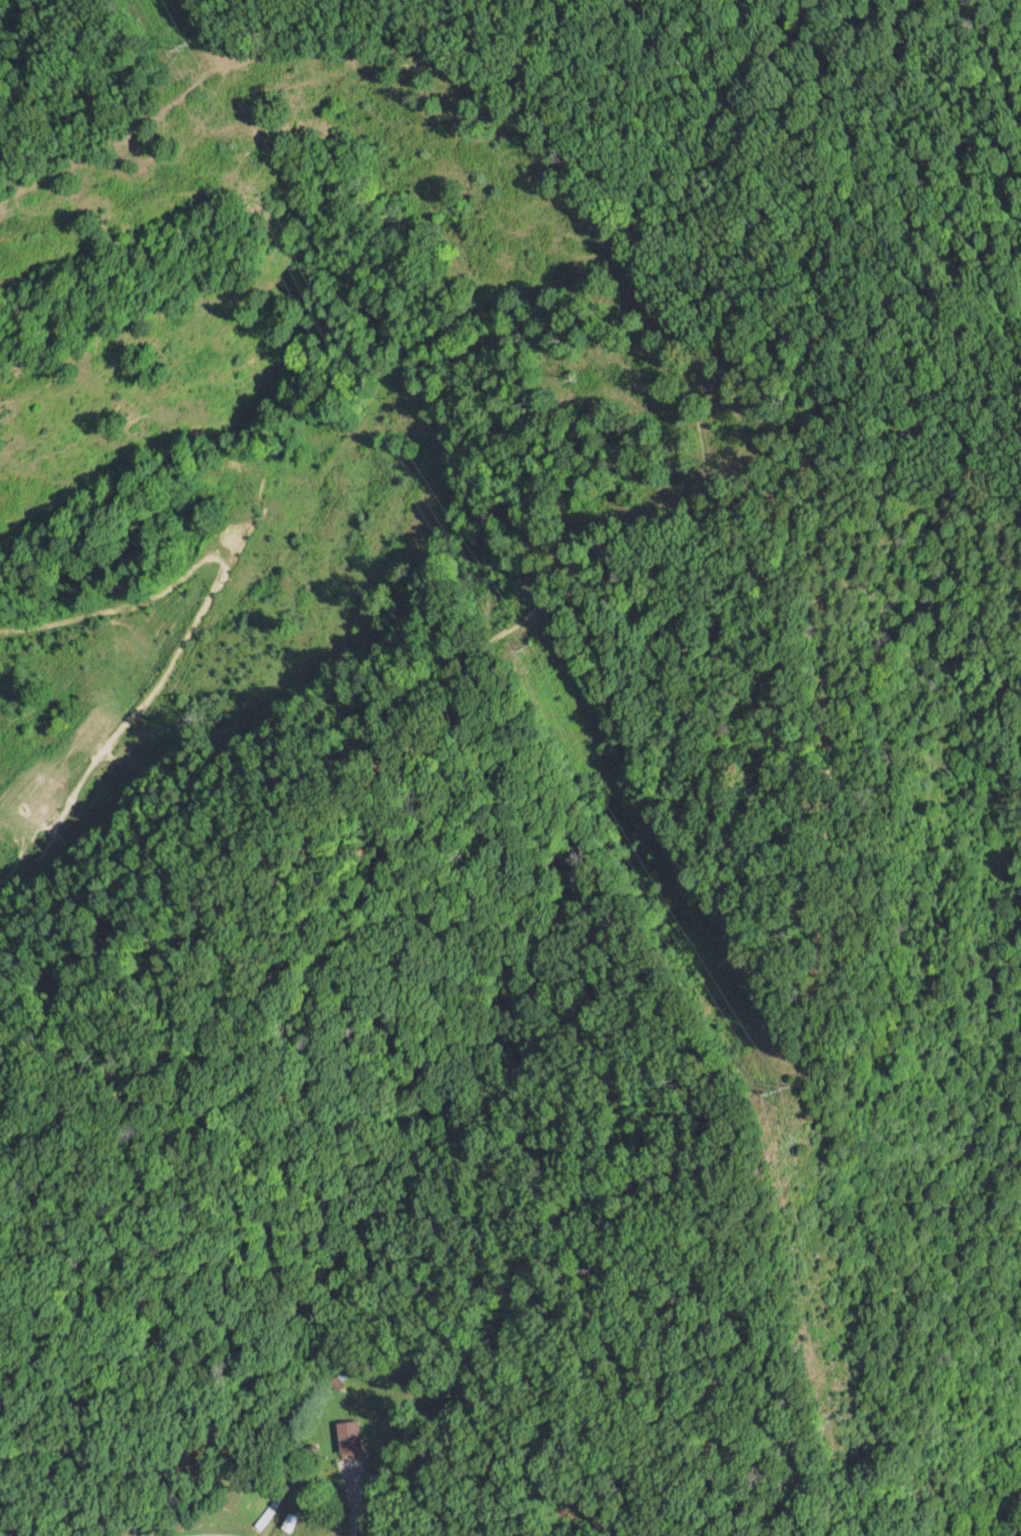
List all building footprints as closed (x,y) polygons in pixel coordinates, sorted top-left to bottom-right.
[(337,1421),(340,1454),(361,1452),(359,1419),(337,1421)]
